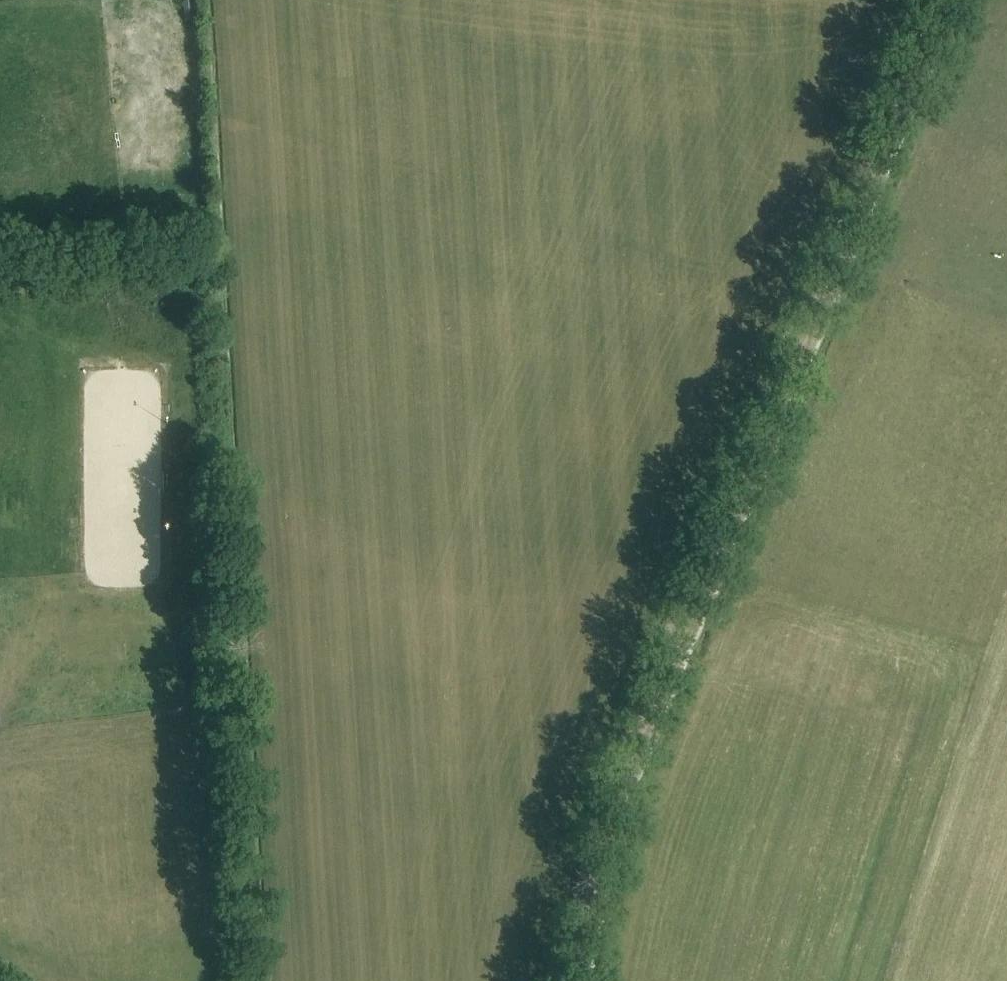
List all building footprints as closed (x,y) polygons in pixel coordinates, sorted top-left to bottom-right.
[(137,298),(153,298),(153,284),(138,284),(137,298)]
